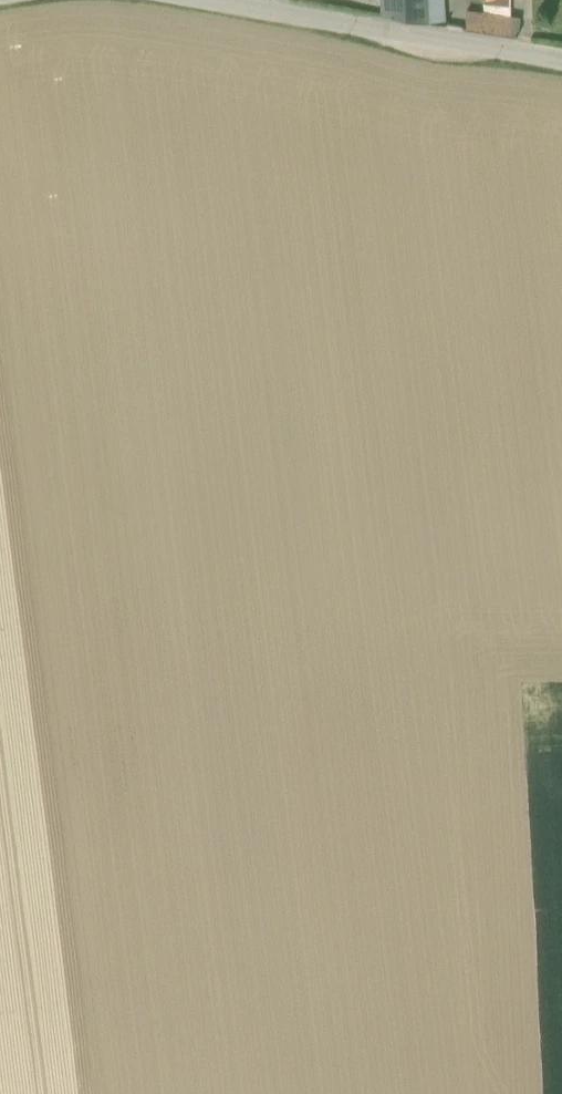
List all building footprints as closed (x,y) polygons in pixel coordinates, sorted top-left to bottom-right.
[(426,23),(426,22),(424,0),(381,0),(382,15),(426,23)] [(444,0),(424,0),(426,22),(445,25),(444,0)] [(517,38),(519,19),(507,17),(507,0),(485,0),(484,0),(485,15),(467,12),(464,30),(517,38)]
